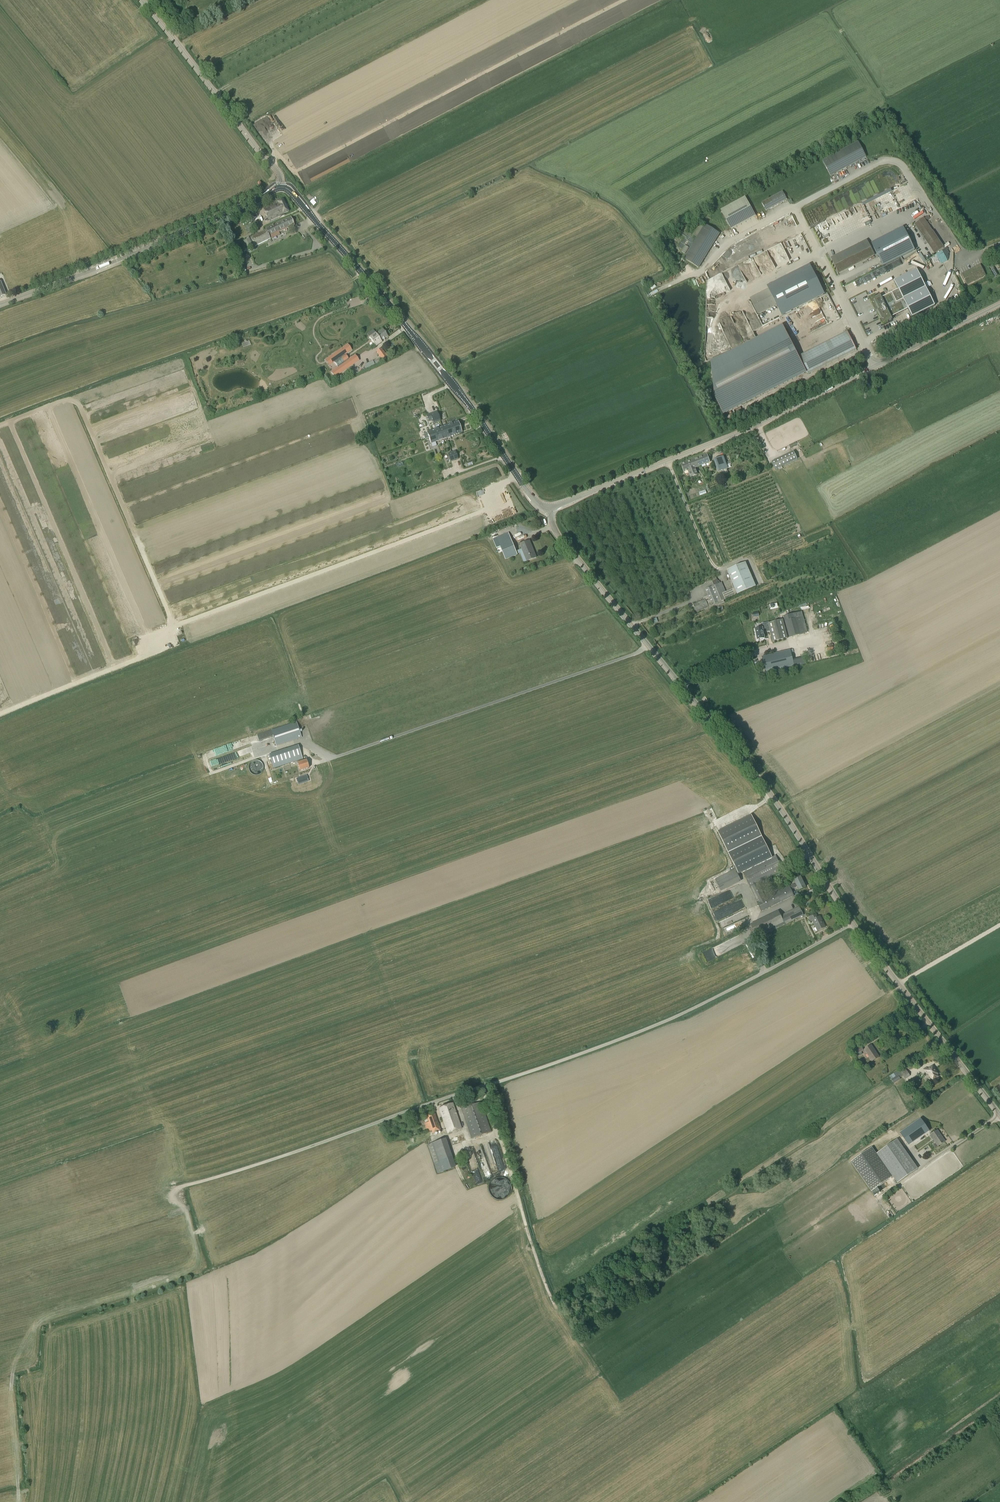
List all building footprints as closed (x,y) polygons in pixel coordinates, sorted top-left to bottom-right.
[(830,176),(866,158),(866,157),(858,142),(822,161),(830,176)] [(766,211),(787,200),(782,191),(761,202),(766,211)] [(731,230),(756,217),(745,197),(720,210),(731,230)] [(283,199),(263,208),(269,221),(280,216),(281,217),(284,215),(284,214),(289,211),(283,199)] [(266,230),(251,237),(254,245),(255,246),(270,239),(269,237),(284,230),(285,231),(287,230),(286,229),(294,225),(291,217),(265,229),(266,230)] [(944,248),(923,218),(914,224),(934,254),(944,248)] [(248,233),(259,227),(256,221),(245,226),(248,233)] [(699,268),(720,234),(705,224),(684,259),(699,268)] [(882,266),(913,250),(902,228),(871,243),(882,266)] [(874,256),(866,240),(830,258),(838,274),(874,256)] [(920,253),(917,254),(923,263),(926,261),(920,253)] [(989,266),(995,277),(998,275),(992,264),(989,266)] [(980,265),(961,274),(967,285),(985,276),(980,265)] [(778,284),(790,308),(822,292),(818,285),(819,285),(811,269),(802,274),(801,272),(786,280),(778,284)] [(916,270),(894,282),(898,290),(881,298),(880,296),(870,301),(882,325),(892,320),(891,318),(908,309),(912,318),(935,306),(916,270)] [(805,372),(783,327),(711,363),(715,397),(723,414),(805,372)] [(376,346),(382,342),(381,341),(388,337),(383,330),(376,334),(376,333),(369,337),(376,346)] [(856,350),(847,333),(847,332),(798,356),(807,374),(856,350)] [(352,350),(348,344),(326,359),(329,365),(335,362),(339,367),(332,372),(335,376),(359,360),(355,355),(349,360),(348,359),(349,359),(346,355),(345,355),(352,350)] [(381,349),(376,352),(382,361),(388,357),(386,354),(385,354),(381,349)] [(458,421),(427,432),(431,444),(462,433),(458,421)] [(793,452),(779,458),(783,466),(797,460),(793,452)] [(699,457),(702,465),(710,462),(707,454),(699,457)] [(695,468),(702,465),(699,457),(692,460),(695,468)] [(714,459),(719,472),(727,469),(723,457),(714,459)] [(779,458),(772,462),(775,469),(783,466),(779,458)] [(697,474),(695,468),(692,460),(680,464),(683,472),(689,470),(691,477),(697,474)] [(509,533),(493,539),(497,549),(500,548),(505,560),(518,555),(509,533)] [(530,541),(520,545),(527,561),(536,557),(530,541)] [(735,588),(725,592),(721,583),(720,583),(719,582),(718,582),(717,580),(712,582),(714,586),(706,589),(708,596),(703,598),(704,600),(693,605),(697,612),(708,607),(715,604),(716,606),(724,602),(723,600),(756,586),(746,563),(727,571),(735,588)] [(808,633),(803,617),(785,621),(790,638),(800,635),(808,633)] [(783,620),(769,623),(768,623),(762,624),(763,630),(756,631),(757,640),(765,639),(764,636),(766,635),(766,631),(770,631),(772,642),(788,638),(783,620)] [(794,666),(790,650),(762,657),(766,672),(794,666)] [(296,722),(271,730),(273,735),(276,746),(301,737),(296,722)] [(273,735),(271,730),(257,735),(259,740),(273,735)] [(299,771),(309,768),(306,760),(303,761),(302,759),(298,746),(269,755),(273,768),(296,761),(298,765),(299,771)] [(212,766),(228,761),(226,755),(210,760),(212,766)] [(251,764),(253,769),(252,770),(254,774),(264,769),(259,759),(251,764)] [(307,775),(297,779),(298,784),(309,781),(307,775)] [(739,873),(743,871),(750,886),(783,870),(776,855),(772,857),(752,815),(718,831),(739,873)] [(741,881),(735,869),(715,879),(721,891),(741,881)] [(758,883),(750,887),(757,902),(756,902),(761,912),(794,896),(791,890),(797,887),(799,891),(806,887),(801,877),(794,880),(796,884),(790,887),(789,886),(765,898),(758,883)] [(799,906),(781,915),(778,911),(750,924),(757,938),(804,915),(799,906)] [(811,922),(812,921),(817,931),(826,927),(820,916),(818,917),(817,914),(809,918),(811,922)] [(864,1050),(871,1061),(879,1056),(871,1045),(864,1050)] [(862,1054),(861,1052),(864,1051),(861,1046),(855,1050),(857,1055),(859,1054),(860,1055),(862,1054)] [(904,1067),(900,1070),(896,1072),(889,1076),(894,1084),(901,1080),(898,1075),(901,1073),(905,1079),(910,1076),(904,1067)] [(938,1074),(934,1069),(931,1071),(929,1068),(927,1069),(926,1067),(924,1069),(927,1074),(928,1073),(932,1080),(938,1077),(937,1074),(938,1074)] [(491,1132),(480,1102),(461,1108),(471,1138),(491,1132)] [(461,1129),(453,1103),(438,1108),(447,1134),(461,1129)] [(432,1130),(432,1131),(433,1133),(441,1131),(434,1112),(426,1115),(429,1122),(424,1123),(427,1132),(432,1130)] [(920,1119),(899,1134),(901,1137),(908,1146),(929,1131),(924,1124),(920,1119)] [(934,1148),(938,1146),(945,1141),(938,1130),(930,1135),(936,1144),(933,1146),(934,1148)] [(456,1167),(446,1138),(427,1144),(437,1174),(456,1167)] [(918,1169),(897,1139),(877,1154),(897,1183),(918,1169)] [(872,1147),(851,1162),(871,1191),(892,1177),(876,1154),(872,1147)] [(492,1190),(493,1194),(508,1191),(507,1186),(506,1186),(505,1180),(490,1183),(491,1190),(492,1190)]
